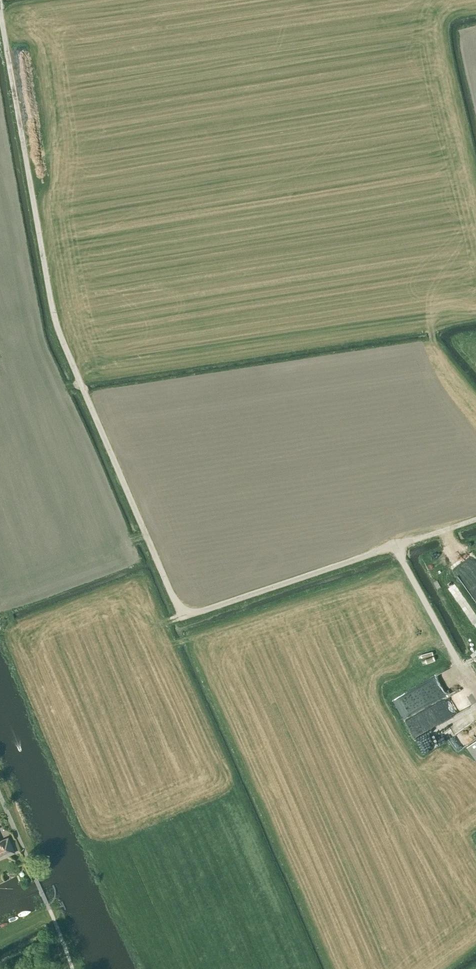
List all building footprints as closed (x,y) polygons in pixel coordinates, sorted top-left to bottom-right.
[(423,716),(408,724),(418,744),(433,736),(423,716)] [(467,747),(475,760),(475,741),(467,747)] [(13,853),(7,839),(0,843),(0,858),(13,853)]
